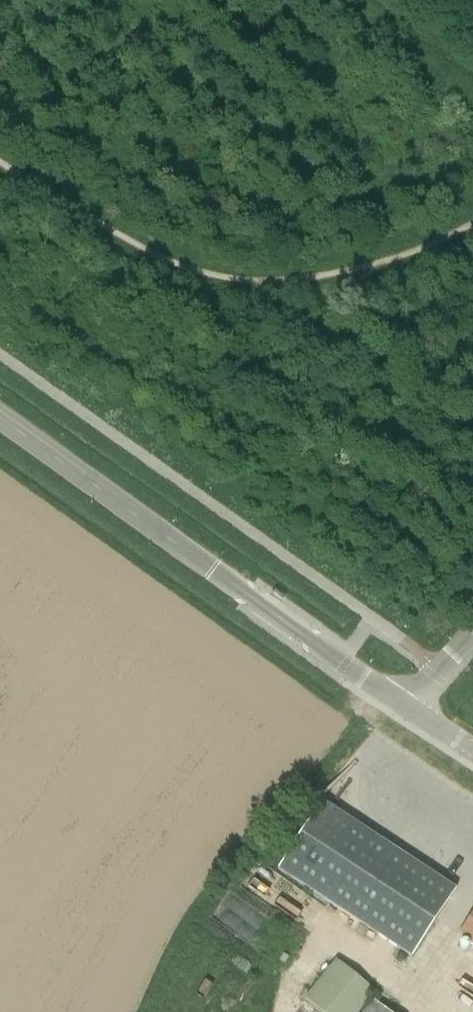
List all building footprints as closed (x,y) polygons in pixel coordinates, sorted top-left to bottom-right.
[(279,868),(413,956),(457,890),(323,801),(279,868)] [(452,942),(472,956),(472,912),(452,942)] [(376,991),(337,960),(306,998),(323,1011),(359,1011),(376,991)] [(366,1011),(390,1011),(376,1000),(366,1011)]
